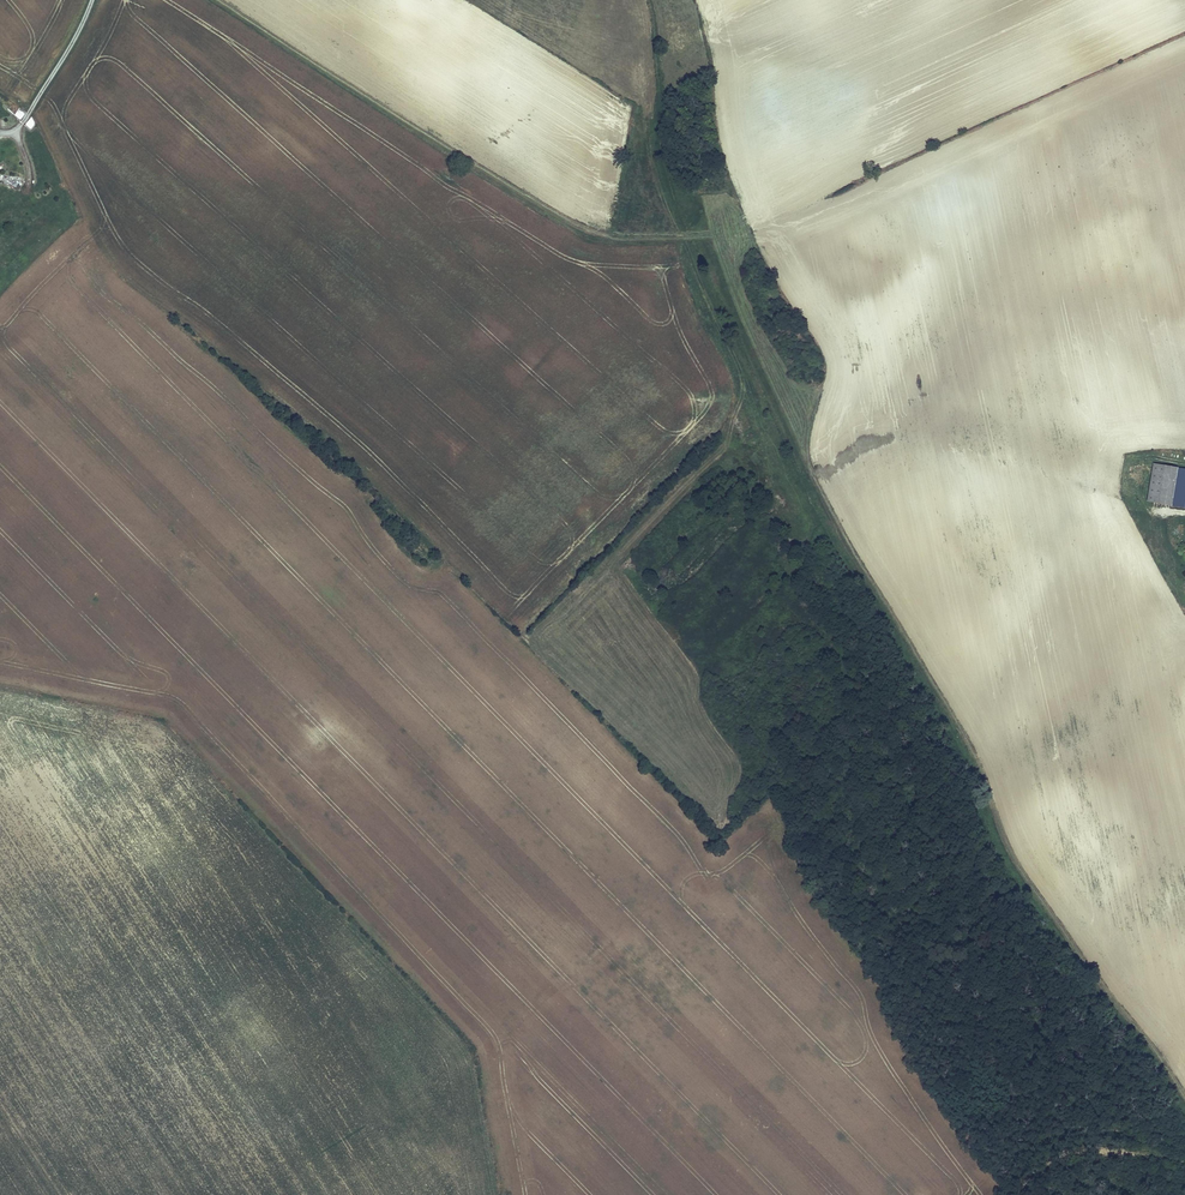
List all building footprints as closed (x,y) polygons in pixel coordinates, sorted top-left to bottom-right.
[(1146,502),(1184,509),(1184,470),(1153,464),(1146,502)]
